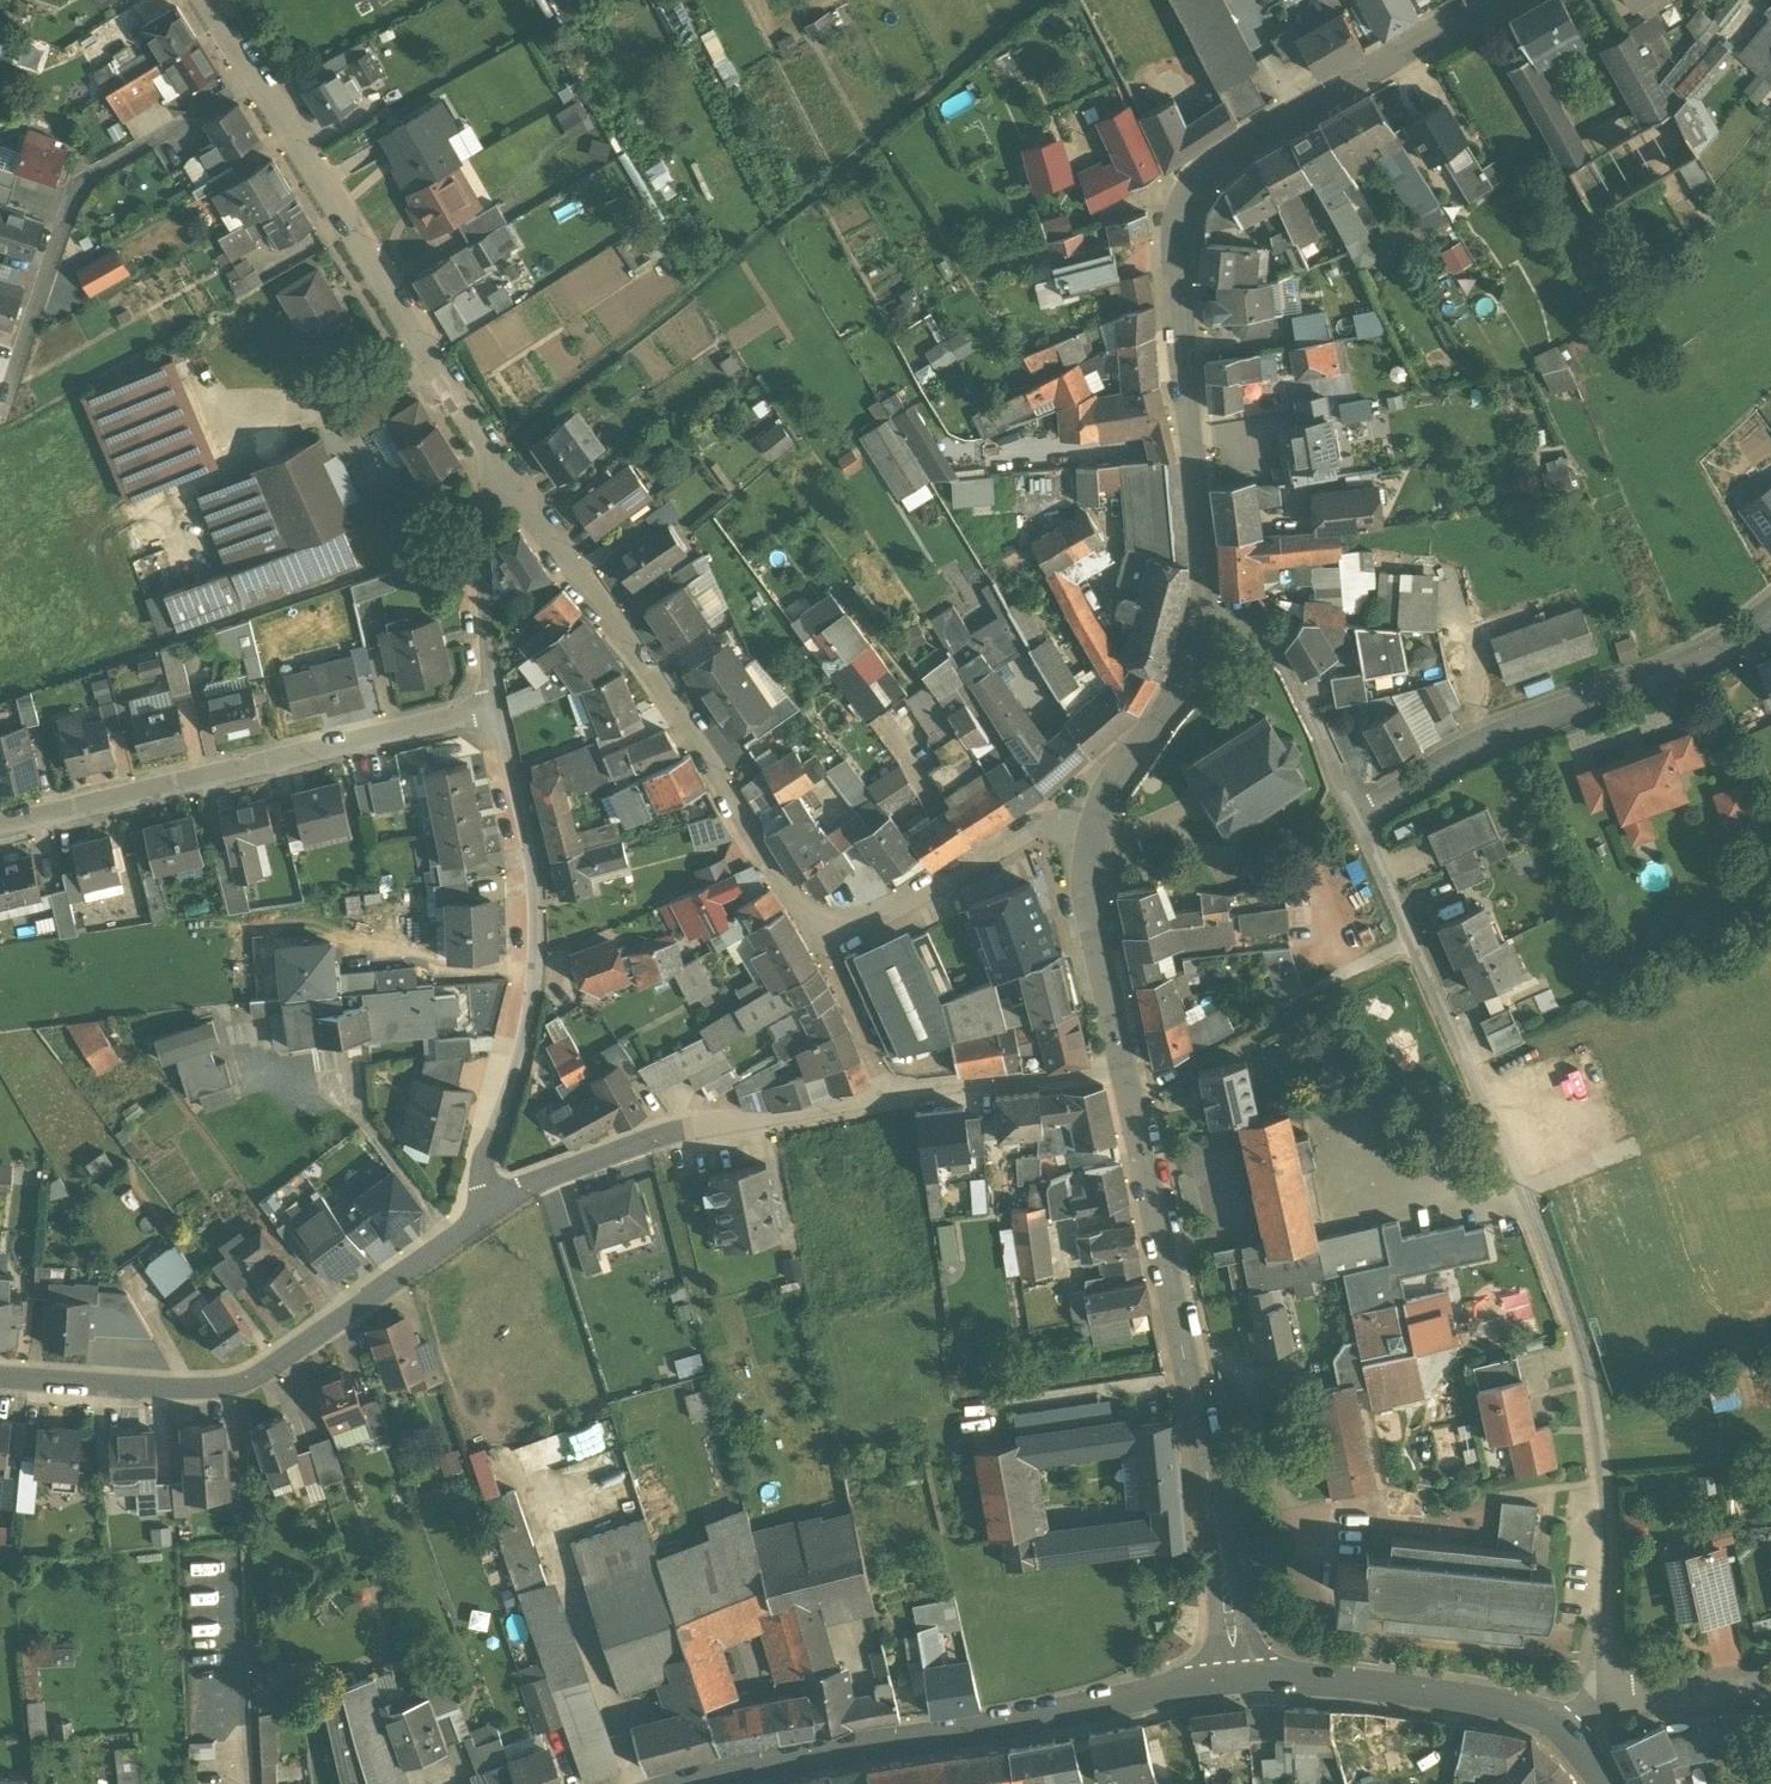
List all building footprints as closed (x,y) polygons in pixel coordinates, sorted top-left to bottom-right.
[(571,21),(596,7),(592,0),(559,0),(571,21)] [(1220,88),(1249,73),(1254,69),(1217,0),(1171,0),(1218,89),(1220,88)] [(1381,39),(1430,11),(1424,0),(1359,0),(1381,39)] [(1509,18),(1530,56),(1531,58),(1578,31),(1561,0),(1541,0),(1509,18)] [(176,5),(143,25),(145,30),(141,32),(145,38),(149,35),(154,44),(163,59),(197,39),(176,5)] [(1302,51),(1317,76),(1363,49),(1341,11),(1295,37),(1294,38),(1302,51)] [(1633,39),(1658,83),(1673,65),(1651,26),(1633,39)] [(1294,38),(1295,37),(1289,27),(1269,40),(1282,63),(1302,51),(1294,38)] [(1629,33),(1604,46),(1647,122),(1672,108),(1658,83),(1633,39),(1629,33)] [(1673,65),(1658,83),(1672,108),(1684,96),(1724,55),(1697,36),(1673,65)] [(163,59),(147,69),(154,80),(162,75),(157,69),(166,64),(183,91),(217,69),(197,39),(163,59)] [(154,44),(132,58),(141,73),(147,69),(163,59),(154,44)] [(1761,59),(1770,67),(1770,48),(1761,59)] [(108,93),(141,73),(132,58),(127,50),(94,70),(108,93)] [(373,56),(357,65),(366,79),(381,70),(373,56)] [(1530,56),(1510,67),(1567,168),(1588,156),(1578,139),(1577,140),(1531,58),(1530,56)] [(161,93),(159,95),(163,103),(183,91),(166,64),(157,69),(162,75),(154,80),(161,93)] [(123,118),(159,95),(161,93),(154,80),(147,69),(141,73),(108,93),(123,118)] [(342,69),(307,88),(326,121),(362,100),(342,69)] [(1220,88),(1238,121),(1266,104),(1249,73),(1220,88)] [(1764,77),(1747,96),(1755,104),(1770,86),(1770,83),(1764,77)] [(557,91),(564,102),(576,95),(570,84),(557,91)] [(1138,136),(1113,87),(1085,99),(1109,149),(1138,136)] [(1371,96),(1319,125),(1339,160),(1374,141),(1393,131),(1394,130),(1371,96)] [(1684,96),(1672,108),(1697,152),(1714,133),(1700,108),(1693,112),(1684,96)] [(1174,99),(1137,117),(1163,169),(1236,123),(1224,100),(1184,122),(1174,99)] [(440,101),(383,134),(399,164),(394,166),(408,191),(449,166),(453,164),(439,138),(456,128),(440,101)] [(555,114),(570,139),(594,126),(579,101),(555,114)] [(1466,141),(1442,101),(1405,123),(1430,163),(1441,156),(1468,199),(1492,184),(1466,141)] [(238,103),(206,123),(216,140),(225,156),(259,136),(238,103)] [(1319,125),(1291,141),(1310,177),(1311,179),(1329,168),(1340,162),(1339,160),(1319,125)] [(29,130),(21,152),(3,145),(0,153),(0,165),(15,170),(15,171),(18,173),(55,185),(67,150),(54,146),(56,139),(29,130)] [(1411,158),(1393,131),(1374,141),(1386,158),(1415,202),(1432,191),(1411,158)] [(1156,173),(1138,136),(1109,149),(1114,158),(1086,170),(1081,161),(1073,164),(1088,203),(1156,173)] [(1022,148),(1034,187),(1072,177),(1060,138),(1022,148)] [(225,156),(216,140),(201,150),(210,166),(225,156)] [(1291,141),(1255,161),(1277,205),(1281,214),(1283,217),(1302,208),(1292,187),(1310,177),(1291,141)] [(1351,179),(1386,158),(1374,141),(1339,160),(1340,162),(1351,179)] [(294,194),(271,156),(239,175),(215,190),(214,191),(225,210),(238,203),(248,219),(259,214),(294,194)] [(1255,161),(1224,189),(1225,189),(1224,190),(1240,224),(1277,205),(1255,161)] [(13,188),(13,187),(18,173),(15,171),(15,170),(0,165),(0,183),(13,188)] [(233,165),(209,179),(214,188),(215,190),(239,175),(233,165)] [(449,166),(408,191),(415,203),(417,202),(423,213),(421,214),(419,222),(423,229),(431,232),(472,207),(449,166)] [(1345,193),(1329,168),(1311,179),(1324,202),(1325,202),(1328,207),(1330,211),(1346,239),(1362,230),(1351,208),(1353,207),(1345,193)] [(214,188),(209,179),(192,189),(197,198),(214,188)] [(0,183),(0,201),(8,203),(13,188),(0,183)] [(1432,191),(1415,202),(1422,212),(1425,210),(1439,202),(1432,191)] [(259,214),(269,231),(279,246),(280,245),(285,253),(307,240),(302,232),(313,225),(294,194),(259,214)] [(458,223),(468,241),(502,220),(505,218),(494,200),(458,223)] [(0,201),(0,248),(31,259),(43,223),(23,217),(26,209),(8,203),(0,201)] [(1439,202),(1425,210),(1435,227),(1450,218),(1439,202)] [(1328,207),(1320,211),(1323,216),(1330,211),(1328,207)] [(1283,217),(1287,226),(1297,248),(1318,238),(1302,208),(1283,217)] [(1148,213),(1111,221),(1114,242),(1149,237),(1149,235),(1148,213)] [(248,219),(243,222),(254,240),(269,231),(259,214),(248,219)] [(1281,214),(1260,225),(1260,226),(1261,225),(1263,230),(1264,232),(1269,229),(1271,234),(1287,226),(1283,217),(1281,214)] [(502,220),(468,241),(469,241),(451,252),(468,280),(492,266),(490,262),(518,244),(502,220)] [(217,256),(222,265),(257,246),(254,240),(243,222),(218,236),(227,251),(217,256)] [(1287,226),(1271,234),(1272,252),(1283,247),(1294,271),(1306,267),(1297,248),(1287,226)] [(1010,267),(1049,257),(1048,252),(1085,247),(1083,231),(1020,246),(1022,253),(1008,257),(1010,267)] [(1459,236),(1438,247),(1450,270),(1471,259),(1459,236)] [(1085,247),(1048,252),(1049,257),(1053,275),(1056,275),(1057,277),(1059,288),(1075,286),(1118,278),(1115,263),(1116,263),(1115,256),(1113,257),(1111,243),(1085,247)] [(1256,248),(1204,244),(1201,279),(1217,280),(1253,283),(1256,248)] [(77,272),(90,294),(128,273),(115,251),(77,272)] [(468,280),(451,252),(412,277),(422,293),(417,296),(424,307),(468,280)] [(673,253),(664,257),(673,275),(682,270),(673,253)] [(226,272),(232,282),(253,269),(246,257),(233,265),(234,267),(226,272)] [(231,282),(239,296),(263,282),(254,268),(253,269),(232,282),(231,282)] [(317,268),(280,292),(309,340),(347,316),(317,268)] [(1077,298),(1075,286),(1059,288),(1057,277),(1033,282),(1039,307),(1077,298)] [(1148,277),(1119,280),(1123,311),(1126,309),(1154,303),(1148,277)] [(1253,283),(1217,280),(1218,297),(1210,298),(1204,305),(1205,314),(1212,320),(1212,322),(1234,319),(1235,330),(1244,336),(1265,332),(1272,324),(1270,314),(1281,313),(1277,279),(1276,279),(1275,279),(1269,281),(1253,283)] [(0,281),(0,326),(8,328),(19,294),(6,290),(8,283),(0,281)] [(503,282),(486,289),(493,306),(510,299),(503,282)] [(466,328),(449,298),(433,308),(450,338),(466,328)] [(1154,303),(1126,309),(1123,311),(1112,317),(1117,333),(1129,331),(1134,343),(1150,337),(1154,303)] [(1379,303),(1351,309),(1357,332),(1384,325),(1379,303)] [(1324,309),(1291,315),(1296,345),(1316,342),(1329,339),(1324,309)] [(1072,334),(1080,358),(1115,349),(1126,346),(1134,343),(1129,331),(1117,333),(1112,317),(1072,334)] [(467,334),(481,367),(520,349),(517,341),(518,340),(513,328),(492,337),(487,325),(467,334)] [(961,329),(946,339),(958,357),(972,348),(961,329)] [(1061,359),(1064,366),(1076,360),(1080,358),(1072,334),(1022,355),(1029,372),(1061,359)] [(1134,343),(1126,346),(1115,349),(1117,375),(1091,380),(1087,381),(1093,393),(1158,385),(1150,337),(1134,343)] [(1296,345),(1291,346),(1292,351),(1293,358),(1298,375),(1324,370),(1323,366),(1338,364),(1333,339),(1329,339),(1316,342),(1296,345)] [(1556,345),(1533,356),(1541,368),(1566,362),(1556,345)] [(1270,350),(1257,352),(1259,378),(1272,377),(1270,350)] [(1257,352),(1205,360),(1207,379),(1238,376),(1238,379),(1259,378),(1257,352)] [(730,353),(718,361),(727,374),(739,366),(730,353)] [(218,464),(173,358),(82,397),(127,502),(218,464)] [(1053,396),(1087,381),(1076,360),(1064,366),(1022,386),(1031,405),(1053,396)] [(1567,362),(1541,369),(1550,388),(1575,381),(1567,362)] [(1238,376),(1207,379),(1209,409),(1240,406),(1238,379),(1238,376)] [(1053,396),(1058,406),(1077,397),(1093,393),(1087,381),(1053,396)] [(1095,434),(1101,440),(1141,434),(1146,461),(1174,461),(1158,385),(1093,393),(1077,397),(1078,422),(1080,436),(1095,434)] [(907,394),(884,409),(924,472),(947,458),(907,394)] [(1078,422),(1077,397),(1058,406),(1060,438),(1080,436),(1078,422)] [(1367,398),(1338,403),(1341,419),(1369,414),(1367,398)] [(421,400),(387,421),(412,462),(401,468),(408,480),(421,476),(424,481),(425,481),(458,460),(421,400)] [(924,472),(884,409),(855,428),(895,490),(924,472)] [(1328,417),(1286,424),(1289,444),(1282,445),(1285,466),(1285,467),(1300,465),(1301,465),(1334,459),(1335,459),(1328,417)] [(564,419),(529,444),(556,482),(591,456),(564,419)] [(778,420),(757,438),(773,457),(793,440),(778,420)] [(692,433),(701,447),(717,437),(707,422),(692,433)] [(323,461),(315,464),(306,444),(265,462),(274,483),(266,487),(293,547),(343,527),(344,527),(353,524),(346,508),(323,461)] [(1334,459),(1301,465),(1304,478),(1336,473),(1334,459)] [(627,461),(573,501),(595,532),(626,510),(622,503),(645,486),(637,475),(641,473),(632,460),(628,463),(627,461)] [(1120,487),(1126,546),(1145,552),(1185,563),(1174,461),(1146,461),(1118,462),(1120,487)] [(265,462),(198,493),(231,570),(293,547),(266,487),(274,483),(265,462)] [(1120,487),(1118,462),(1107,462),(1075,463),(1078,503),(1098,502),(1098,489),(1120,487)] [(1300,465),(1285,467),(1285,466),(1274,468),(1277,481),(1293,480),(1304,478),(1301,465),(1300,465)] [(1566,465),(1541,471),(1546,490),(1571,485),(1566,465)] [(1375,467),(1338,472),(1340,489),(1377,485),(1375,467)] [(991,472),(949,474),(950,501),(993,498),(991,472)] [(408,480),(351,503),(352,505),(346,508),(353,524),(397,507),(433,493),(425,481),(424,481),(421,476),(408,480)] [(1253,479),(1211,486),(1218,539),(1259,534),(1256,505),(1279,501),(1277,481),(1254,483),(1253,479)] [(1340,489),(1313,491),(1316,531),(1339,529),(1380,525),(1377,485),(1340,489)] [(1743,510),(1770,548),(1770,489),(1743,510)] [(652,526),(663,519),(666,524),(681,513),(670,497),(644,515),(652,526)] [(353,524),(344,527),(348,537),(401,517),(397,507),(353,524)] [(1077,579),(1065,556),(1099,536),(1085,509),(1028,538),(1052,583),(1071,624),(1106,685),(1110,688),(1124,669),(1077,579)] [(652,526),(645,531),(663,558),(681,545),(666,524),(663,519),(652,526)] [(293,547),(231,570),(164,594),(177,629),(245,605),(357,565),(343,527),(293,547)] [(1316,531),(1253,535),(1255,558),(1295,556),(1339,552),(1340,552),(1339,529),(1316,531)] [(645,531),(612,555),(630,583),(663,558),(645,531)] [(521,532),(492,550),(494,598),(550,577),(521,532)] [(1253,535),(1218,539),(1221,595),(1257,593),(1255,558),(1253,535)] [(1065,556),(1077,579),(1111,561),(1099,536),(1065,556)] [(1128,617),(1145,552),(1126,546),(1112,595),(1120,597),(1116,614),(1128,617)] [(1340,552),(1339,552),(1343,604),(1344,604),(1345,605),(1365,603),(1364,586),(1374,585),(1372,549),(1340,552)] [(681,579),(707,614),(726,600),(703,552),(667,576),(673,585),(681,579)] [(1185,563),(1145,552),(1128,617),(1127,621),(1146,626),(1134,664),(1156,675),(1170,652),(1186,585),(1185,563)] [(1400,574),(1380,571),(1376,625),(1396,626),(1400,574)] [(389,572),(351,584),(355,601),(395,586),(389,572)] [(1005,602),(988,573),(977,580),(994,608),(1004,602),(1005,602)] [(1438,576),(1400,574),(1396,626),(1399,626),(1435,627),(1438,576)] [(673,585),(647,605),(673,640),(707,614),(681,579),(673,585)] [(867,640),(829,591),(822,597),(826,603),(822,606),(814,595),(798,607),(813,630),(804,637),(827,668),(867,640)] [(565,592),(539,614),(550,629),(519,651),(527,661),(561,627),(580,611),(565,592)] [(1021,597),(1006,606),(1025,638),(1023,640),(1027,647),(1045,637),(1021,597)] [(1064,715),(1051,727),(1047,722),(1040,728),(1028,713),(990,660),(995,657),(973,622),(967,626),(949,598),(925,613),(944,642),(943,642),(950,653),(963,671),(966,676),(968,675),(1007,733),(1028,764),(1044,786),(1087,746),(1064,715)] [(994,608),(973,622),(995,657),(1023,640),(1025,638),(1006,606),(1004,602),(994,608)] [(1343,604),(1304,602),(1304,619),(1314,622),(1314,621),(1344,623),(1346,623),(1345,605),(1344,604),(1343,604)] [(1581,608),(1490,640),(1504,680),(1595,649),(1581,608)] [(435,617),(408,624),(406,614),(386,619),(390,638),(381,640),(386,668),(396,665),(400,684),(447,674),(435,617)] [(581,618),(537,652),(549,668),(551,670),(559,664),(579,691),(589,687),(622,675),(581,618)] [(235,624),(248,679),(264,675),(250,619),(235,624)] [(1344,623),(1314,621),(1314,622),(1304,619),(1302,619),(1285,645),(1302,676),(1334,657),(1329,647),(1348,639),(1344,623)] [(898,630),(905,648),(924,639),(916,621),(898,630)] [(1376,625),(1354,623),(1362,672),(1363,674),(1407,667),(1399,626),(1396,626),(1376,625)] [(1045,637),(1027,647),(1054,696),(1077,684),(1050,634),(1045,637)] [(906,693),(867,640),(827,668),(868,722),(906,693)] [(176,702),(178,710),(195,706),(181,643),(161,649),(170,689),(174,703),(176,702)] [(365,643),(350,646),(352,654),(354,653),(359,672),(371,669),(365,643)] [(740,666),(729,650),(711,662),(704,661),(691,669),(689,678),(695,686),(702,688),(713,704),(715,702),(722,712),(718,716),(728,730),(745,719),(747,722),(769,708),(767,706),(740,666)] [(352,654),(318,662),(319,665),(284,674),(293,711),(336,701),(338,706),(366,699),(359,672),(354,653),(352,654)] [(950,653),(922,674),(929,685),(935,692),(951,680),(963,671),(950,653)] [(753,657),(740,666),(767,706),(786,693),(753,657)] [(1761,666),(1770,688),(1770,661),(1761,666)] [(1134,664),(1130,662),(1124,669),(1110,688),(1135,709),(1156,675),(1134,664)] [(512,716),(579,691),(559,664),(551,670),(549,668),(543,671),(550,681),(543,686),(540,679),(507,692),(512,716)] [(1362,672),(1334,676),(1339,705),(1357,701),(1367,699),(1363,674),(1362,672)] [(622,675),(589,687),(605,730),(624,724),(625,720),(642,715),(622,675)] [(99,697),(100,702),(112,699),(107,678),(91,682),(95,698),(99,697)] [(1447,679),(1434,683),(1449,711),(1460,704),(1447,679)] [(951,680),(935,692),(940,700),(945,709),(962,697),(951,680)] [(252,681),(208,693),(217,735),(262,723),(252,681)] [(1434,683),(1415,688),(1432,719),(1429,721),(1439,738),(1457,726),(1449,711),(1434,683)] [(945,709),(940,700),(935,692),(929,685),(906,701),(927,730),(933,726),(940,736),(955,724),(945,709)] [(1106,685),(1069,709),(1063,715),(1064,715),(1087,746),(1088,746),(1129,718),(1135,709),(1110,688),(1106,685)] [(127,699),(129,706),(134,708),(135,712),(174,703),(170,689),(127,699)] [(15,699),(17,707),(22,725),(27,723),(27,726),(40,723),(33,693),(15,699)] [(769,708),(747,722),(757,736),(800,707),(786,693),(767,706),(769,708)] [(1367,699),(1357,701),(1369,722),(1364,724),(1384,761),(1418,743),(1391,693),(1367,699)] [(962,697),(945,709),(955,724),(967,742),(986,733),(962,697)] [(100,702),(104,718),(107,717),(110,728),(122,725),(116,700),(115,698),(112,699),(100,702)] [(129,706),(116,700),(122,725),(137,721),(135,712),(134,708),(129,706)] [(174,703),(135,712),(137,721),(145,753),(186,742),(178,710),(176,702),(174,703)] [(0,730),(22,725),(17,707),(0,711),(0,728),(0,730)] [(1345,770),(1369,766),(1360,718),(1351,719),(1349,707),(1335,710),(1345,770)] [(642,715),(625,720),(624,724),(605,730),(599,732),(603,741),(607,751),(655,737),(642,715)] [(1265,715),(1241,730),(1241,727),(1237,728),(1238,732),(1214,747),(1212,744),(1209,746),(1211,749),(1186,765),(1183,764),(1182,768),(1186,768),(1205,799),(1213,811),(1210,813),(1211,816),(1215,814),(1227,833),(1226,837),(1229,837),(1230,833),(1255,817),(1257,820),(1260,819),(1258,815),(1279,801),(1281,805),(1284,803),(1282,799),(1305,784),(1309,786),(1310,783),(1305,781),(1294,764),(1298,762),(1295,758),(1298,750),(1302,749),(1301,747),(1298,747),(1292,739),(1294,736),(1292,734),(1290,737),(1278,737),(1277,733),(1270,722),(1270,719),(1268,719),(1265,715)] [(104,718),(61,728),(72,770),(94,765),(93,761),(114,756),(115,760),(118,760),(110,728),(107,717),(104,718)] [(0,730),(0,789),(40,779),(27,726),(27,723),(22,725),(0,730)] [(967,742),(955,724),(940,736),(930,744),(941,759),(927,770),(950,802),(930,816),(956,851),(1014,813),(991,780),(977,758),(977,757),(967,742)] [(655,737),(607,751),(617,774),(681,752),(672,732),(655,737)] [(1690,736),(1664,746),(1674,773),(1700,763),(1690,736)] [(603,741),(558,754),(570,790),(617,774),(607,751),(603,741)] [(995,744),(977,758),(991,780),(1014,813),(1044,786),(1028,764),(1015,771),(1002,753),(1001,754),(995,744)] [(1664,746),(1599,768),(1609,796),(1608,796),(1610,802),(1617,800),(1625,823),(1644,816),(1642,809),(1682,795),(1674,773),(1664,746)] [(762,771),(780,800),(795,791),(813,778),(801,760),(792,747),(760,768),(762,771)] [(801,760),(813,778),(823,772),(826,770),(813,752),(801,760)] [(689,753),(620,786),(635,819),(687,802),(693,819),(719,813),(689,753)] [(570,790),(558,754),(533,761),(557,851),(587,844),(580,821),(570,790)] [(826,770),(823,772),(856,813),(868,828),(887,815),(864,786),(842,759),(826,770)] [(423,770),(434,829),(481,820),(469,761),(423,770)] [(898,764),(864,786),(887,815),(917,794),(898,764)] [(1599,768),(1579,775),(1589,803),(1608,796),(1609,796),(1599,768)] [(740,787),(758,815),(780,800),(762,771),(740,787)] [(356,783),(363,812),(404,804),(399,775),(356,783)] [(296,807),(304,840),(350,829),(339,779),(292,790),(296,807)] [(1741,788),(1716,797),(1725,822),(1750,813),(1741,788)] [(763,823),(765,834),(796,818),(821,862),(830,857),(840,850),(826,833),(820,826),(818,827),(795,791),(780,800),(758,815),(763,823)] [(265,796),(217,808),(228,850),(235,881),(243,879),(263,875),(256,843),(274,839),(265,796)] [(304,840),(296,807),(283,810),(293,849),(306,846),(304,840)] [(1486,807),(1427,833),(1440,863),(1444,862),(1451,877),(1478,865),(1471,850),(1499,837),(1486,807)] [(190,816),(149,826),(148,824),(145,825),(146,826),(150,841),(156,865),(157,865),(202,854),(192,813),(189,814),(190,816)] [(580,821),(587,844),(621,836),(615,813),(580,821)] [(730,837),(719,813),(693,819),(689,820),(696,847),(730,837)] [(842,849),(855,840),(853,838),(868,828),(856,813),(826,833),(840,850),(842,849)] [(904,835),(887,815),(868,828),(853,838),(855,840),(883,878),(919,853),(904,835)] [(956,851),(930,816),(912,829),(937,863),(956,851)] [(821,862),(796,818),(765,834),(775,850),(783,864),(793,879),(801,874),(821,862)] [(481,820),(434,829),(440,861),(441,863),(462,858),(487,853),(481,820)] [(132,829),(135,845),(150,841),(146,826),(132,829)] [(937,863),(912,829),(904,835),(919,853),(931,867),(937,863)] [(112,833),(74,843),(80,865),(85,884),(122,875),(112,833)] [(587,844),(557,851),(568,895),(593,889),(589,874),(627,865),(621,836),(587,844)] [(142,873),(158,869),(157,865),(156,865),(150,841),(135,845),(142,873)] [(857,872),(842,849),(840,850),(830,857),(845,880),(857,872)] [(235,881),(228,850),(215,853),(229,912),(250,909),(243,879),(235,881)] [(0,859),(0,904),(42,894),(33,852),(0,859)] [(204,862),(202,854),(157,865),(158,869),(159,873),(204,862)] [(816,899),(845,880),(830,857),(821,862),(801,874),(816,899)] [(441,863),(440,861),(436,862),(440,881),(466,877),(462,858),(441,863)] [(724,860),(699,871),(705,885),(730,875),(724,860)] [(80,865),(63,870),(67,889),(69,898),(87,894),(85,884),(80,865)] [(741,885),(738,887),(742,894),(762,884),(753,865),(743,869),(736,872),(741,885)] [(1478,865),(1451,877),(1457,891),(1484,879),(1478,865)] [(170,920),(159,873),(158,869),(142,873),(154,923),(170,920)] [(705,885),(674,898),(685,919),(691,930),(700,928),(709,926),(711,931),(730,922),(727,917),(718,897),(738,887),(741,885),(736,872),(730,875),(705,885)] [(124,885),(122,875),(85,884),(87,894),(124,885)] [(466,898),(466,877),(440,881),(432,882),(433,901),(448,901),(448,899),(466,898)] [(1283,877),(1258,886),(1262,900),(1285,892),(1283,877)] [(1030,883),(968,906),(974,921),(980,924),(991,955),(988,961),(995,979),(1018,966),(1055,953),(1046,926),(1048,925),(1043,911),(1040,911),(1030,883)] [(747,916),(753,926),(784,908),(770,888),(734,908),(736,912),(741,919),(747,916)] [(1175,913),(1161,915),(1163,927),(1170,925),(1229,917),(1225,895),(1170,888),(1175,913)] [(77,934),(69,898),(67,889),(49,893),(59,937),(77,934)] [(1144,889),(1117,894),(1126,935),(1163,927),(1161,915),(1157,889),(1144,889)] [(42,894),(0,904),(0,918),(45,908),(42,894)] [(466,898),(448,899),(448,901),(449,927),(446,927),(448,954),(494,952),(493,925),(490,925),(489,896),(466,898)] [(669,926),(685,919),(674,898),(659,905),(669,926)] [(1481,907),(1439,926),(1455,962),(1462,959),(1490,946),(1482,927),(1489,924),(1481,907)] [(808,947),(784,908),(753,926),(775,967),(784,984),(787,982),(817,964),(808,947)] [(1286,909),(1240,916),(1241,935),(1287,929),(1286,909)] [(728,941),(753,926),(747,916),(741,919),(736,912),(727,917),(730,922),(711,931),(709,926),(700,928),(711,950),(724,943),(728,941)] [(1170,925),(1163,927),(1172,953),(1235,944),(1232,917),(1229,917),(1170,925)] [(741,958),(753,979),(775,967),(753,926),(728,941),(724,943),(735,962),(741,958)] [(1126,935),(1126,936),(1136,985),(1168,977),(1179,974),(1178,969),(1172,953),(1163,927),(1126,935)] [(285,997),(339,993),(334,939),(275,944),(280,998),(285,997)] [(613,939),(572,954),(581,978),(598,990),(604,983),(626,976),(625,974),(618,953),(613,939)] [(941,1002),(912,939),(860,963),(855,952),(845,957),(890,1055),(950,1040),(951,1040),(941,1002)] [(1490,946),(1462,959),(1478,995),(1514,979),(1505,959),(1512,956),(1505,940),(1490,946)] [(640,977),(662,969),(655,944),(632,949),(638,970),(640,977)] [(638,970),(632,949),(618,953),(625,974),(638,970)] [(1289,949),(1262,951),(1274,987),(1298,979),(1299,978),(1289,949)] [(1055,953),(1018,966),(1025,991),(1032,1020),(1037,1019),(1077,1010),(1062,951),(1055,953)] [(671,970),(689,1002),(714,988),(698,957),(671,970)] [(1182,961),(1184,973),(1198,972),(1196,959),(1182,961)] [(828,983),(817,964),(787,982),(798,1001),(805,996),(813,1010),(805,1015),(809,1027),(797,1033),(803,1048),(847,1026),(828,983)] [(377,970),(379,989),(417,986),(416,967),(377,970)] [(735,989),(745,1007),(784,984),(775,967),(753,979),(735,989)] [(1184,973),(1179,974),(1168,977),(1174,996),(1191,994),(1184,973)] [(1136,985),(1145,1027),(1182,1019),(1174,996),(1168,977),(1136,985)] [(1274,987),(1258,992),(1266,1011),(1303,992),(1298,979),(1274,987)] [(994,980),(941,1002),(951,1040),(1007,1027),(999,998),(994,980)] [(710,1034),(717,1050),(722,1046),(795,1003),(784,984),(745,1007),(708,1029),(710,1034)] [(379,989),(361,991),(368,1031),(368,1032),(438,1027),(437,1014),(457,1012),(455,996),(433,998),(432,985),(417,986),(379,989)] [(339,993),(285,997),(286,1011),(287,1021),(281,1021),(282,1037),(288,1037),(289,1045),(368,1031),(361,991),(339,993)] [(1025,991),(999,998),(1007,1027),(1013,1025),(1032,1020),(1025,991)] [(264,1012),(268,1012),(286,1011),(285,997),(280,998),(264,999),(264,1012)] [(264,999),(252,1000),(252,1013),(264,1012),(264,999)] [(1182,1019),(1145,1027),(1153,1066),(1192,1051),(1233,1029),(1222,1008),(1184,1027),(1182,1019)] [(1508,1008),(1479,1021),(1486,1035),(1515,1022),(1508,1008)] [(1077,1010),(1037,1019),(1043,1048),(1020,1051),(1022,1071),(1048,1068),(1048,1069),(1089,1061),(1077,1010)] [(273,1048),(289,1045),(288,1037),(282,1037),(281,1021),(287,1021),(286,1011),(268,1012),(273,1048)] [(579,1040),(568,1019),(546,1032),(557,1054),(579,1040)] [(67,1026),(86,1057),(107,1042),(103,1037),(114,1031),(108,1020),(67,1026)] [(207,1022),(155,1040),(162,1062),(176,1058),(208,1047),(213,1045),(207,1022)] [(1515,1022),(1486,1035),(1494,1054),(1523,1041),(1515,1022)] [(951,1040),(950,1040),(959,1076),(1005,1068),(1006,1072),(1022,1071),(1020,1051),(1013,1025),(1007,1027),(951,1040)] [(803,1048),(800,1050),(810,1076),(828,1069),(859,1057),(847,1026),(803,1048)] [(797,1033),(775,1043),(781,1059),(800,1050),(803,1048),(797,1033)] [(710,1034),(677,1049),(685,1065),(717,1050),(710,1034)] [(617,1035),(601,1045),(612,1064),(619,1060),(629,1077),(641,1071),(638,1066),(617,1035)] [(466,1036),(434,1039),(436,1055),(464,1053),(468,1052),(466,1036)] [(579,1040),(557,1054),(569,1074),(577,1069),(590,1060),(579,1040)] [(86,1057),(98,1073),(119,1059),(107,1042),(86,1057)] [(694,1088),(700,1085),(732,1068),(734,1067),(722,1046),(717,1050),(685,1065),(677,1049),(638,1066),(641,1071),(654,1090),(687,1075),(694,1088)] [(208,1047),(176,1058),(189,1099),(202,1095),(207,1111),(237,1100),(231,1084),(232,1084),(224,1062),(215,1065),(208,1047)] [(436,1055),(423,1056),(418,1078),(455,1087),(464,1053),(436,1055)] [(859,1057),(828,1069),(836,1093),(869,1082),(859,1057)] [(612,1064),(595,1074),(602,1086),(590,1093),(605,1120),(618,1113),(623,1120),(626,1118),(632,1120),(641,1115),(642,1109),(646,1107),(629,1077),(619,1060),(612,1064)] [(752,1065),(756,1072),(766,1067),(763,1060),(752,1065)] [(1245,1061),(1199,1071),(1210,1123),(1257,1112),(1245,1061)] [(738,1097),(778,1087),(771,1065),(766,1067),(756,1072),(740,1080),(734,1084),(738,1097)] [(734,1084),(740,1080),(732,1068),(700,1085),(706,1097),(734,1084)] [(588,1094),(577,1069),(569,1074),(562,1078),(570,1095),(571,1095),(575,1101),(588,1094)] [(811,1102),(836,1093),(828,1069),(810,1076),(790,1083),(797,1105),(811,1102)] [(455,1087),(418,1078),(404,1135),(452,1147),(463,1104),(465,1104),(469,1091),(455,1087)] [(797,1105),(790,1083),(784,1086),(778,1087),(738,1097),(742,1109),(773,1110),(797,1105)] [(1104,1085),(1035,1092),(1037,1128),(1060,1122),(1068,1154),(1117,1145),(1104,1085)] [(1035,1092),(997,1096),(998,1115),(1001,1139),(1001,1148),(1018,1143),(1034,1139),(1038,1138),(1037,1128),(1035,1092)] [(588,1094),(575,1101),(571,1095),(570,1095),(554,1104),(572,1138),(605,1120),(590,1093),(588,1094)] [(969,1156),(964,1118),(962,1106),(915,1111),(923,1177),(937,1176),(936,1162),(969,1158),(969,1156)] [(1288,1109),(1238,1120),(1239,1126),(1244,1151),(1245,1151),(1248,1166),(1249,1166),(1253,1185),(1252,1186),(1261,1226),(1262,1226),(1266,1245),(1266,1246),(1267,1249),(1267,1251),(1317,1240),(1317,1238),(1316,1237),(1301,1167),(1297,1150),(1296,1150),(1294,1136),(1288,1109)] [(1001,1139),(998,1115),(964,1118),(969,1156),(984,1155),(983,1141),(1001,1139)] [(1307,1133),(1294,1136),(1296,1150),(1297,1150),(1301,1167),(1315,1164),(1307,1133)] [(1034,1139),(1018,1143),(1020,1161),(1024,1160),(1026,1190),(1029,1190),(1037,1187),(1036,1166),(1034,1139)] [(85,1165),(95,1178),(112,1165),(103,1152),(85,1165)] [(1120,1162),(1083,1169),(1089,1196),(1092,1211),(1112,1209),(1128,1207),(1129,1207),(1120,1162)] [(766,1164),(710,1175),(725,1248),(781,1236),(774,1206),(779,1199),(772,1194),(766,1164)] [(10,1192),(13,1167),(0,1167),(0,1191),(10,1192)] [(385,1231),(420,1205),(394,1171),(359,1197),(381,1225),(385,1231)] [(937,1176),(923,1177),(928,1217),(943,1215),(937,1176)] [(973,1210),(985,1209),(983,1176),(970,1177),(973,1210)] [(633,1181),(580,1198),(590,1231),(595,1245),(647,1228),(633,1181)] [(1070,1182),(1049,1184),(1050,1212),(1068,1207),(1070,1182)] [(1034,1217),(1050,1212),(1049,1184),(1042,1185),(1037,1187),(1029,1190),(1032,1207),(1034,1217)] [(333,1210),(358,1243),(381,1225),(359,1197),(356,1193),(333,1210)] [(1089,1196),(1084,1196),(1078,1202),(1078,1209),(1092,1211),(1089,1196)] [(297,1228),(296,1228),(314,1253),(332,1277),(351,1263),(349,1260),(356,1255),(358,1257),(365,1252),(358,1243),(333,1210),(328,1204),(297,1228)] [(1052,1217),(1050,1212),(1034,1217),(1032,1207),(1009,1210),(1019,1277),(1052,1271),(1045,1225),(1052,1223),(1052,1217)] [(1114,1224),(1130,1222),(1128,1207),(1112,1209),(1114,1224)] [(290,1218),(277,1228),(303,1262),(314,1253),(296,1228),(297,1228),(290,1218)] [(1342,1271),(1350,1310),(1404,1298),(1399,1275),(1489,1256),(1483,1227),(1463,1231),(1462,1224),(1401,1237),(1397,1220),(1381,1224),(1389,1261),(1342,1271)] [(953,1222),(937,1223),(939,1258),(955,1258),(953,1222)] [(1114,1224),(1099,1226),(1100,1230),(1076,1234),(1080,1259),(1100,1256),(1103,1273),(1123,1270),(1125,1275),(1140,1272),(1132,1222),(1130,1222),(1114,1224)] [(1381,1224),(1316,1237),(1317,1238),(1325,1275),(1342,1271),(1389,1261),(1381,1224)] [(268,1275),(254,1256),(271,1245),(259,1229),(246,1238),(231,1248),(233,1249),(253,1276),(257,1282),(268,1275)] [(233,1249),(231,1248),(246,1238),(239,1230),(218,1246),(225,1255),(233,1249)] [(590,1231),(574,1236),(586,1273),(602,1268),(595,1245),(590,1231)] [(1317,1238),(1317,1240),(1267,1251),(1267,1249),(1244,1254),(1242,1255),(1243,1259),(1250,1291),(1271,1287),(1292,1282),(1311,1278),(1325,1275),(1317,1238)] [(1242,1244),(1214,1250),(1216,1264),(1243,1259),(1242,1255),(1244,1254),(1242,1244)] [(144,1268),(153,1280),(180,1260),(171,1249),(144,1268)] [(233,1291),(253,1276),(233,1249),(225,1255),(213,1264),(233,1291)] [(798,1255),(782,1259),(785,1279),(803,1275),(798,1255)] [(153,1280),(163,1294),(191,1274),(180,1260),(153,1280)] [(257,1282),(256,1283),(279,1313),(307,1293),(285,1263),(268,1275),(257,1282)] [(47,1297),(49,1268),(35,1267),(33,1296),(44,1296),(47,1297)] [(12,1340),(13,1320),(23,1320),(25,1296),(6,1296),(9,1272),(0,1271),(0,1339),(12,1340)] [(191,1274),(163,1294),(190,1330),(200,1322),(203,1320),(188,1299),(195,1293),(199,1298),(205,1293),(191,1274)] [(1325,1275),(1311,1278),(1314,1291),(1328,1288),(1325,1275)] [(1311,1278),(1292,1282),(1295,1295),(1314,1291),(1311,1278)] [(1083,1291),(1088,1320),(1120,1314),(1150,1308),(1145,1280),(1083,1291)] [(1250,1291),(1248,1292),(1257,1335),(1250,1337),(1254,1354),(1293,1345),(1284,1303),(1275,1305),(1271,1287),(1250,1291)] [(82,1331),(152,1337),(123,1290),(99,1288),(98,1300),(85,1299),(82,1331)] [(1073,1329),(1089,1325),(1088,1320),(1083,1291),(1082,1289),(1067,1292),(1073,1329)] [(251,1334),(218,1290),(201,1302),(210,1314),(203,1320),(200,1322),(223,1353),(251,1334)] [(1447,1291),(1404,1298),(1350,1310),(1357,1336),(1344,1339),(1333,1357),(1337,1384),(1354,1380),(1354,1381),(1365,1378),(1370,1405),(1392,1401),(1390,1390),(1423,1384),(1417,1352),(1448,1347),(1443,1311),(1452,1310),(1447,1291)] [(47,1297),(44,1296),(41,1342),(81,1344),(82,1331),(85,1299),(47,1297)] [(1120,1314),(1088,1320),(1089,1325),(1092,1339),(1124,1333),(1120,1314)] [(406,1319),(372,1331),(384,1367),(389,1365),(394,1381),(423,1371),(424,1371),(416,1348),(406,1319)] [(431,1343),(416,1348),(424,1371),(423,1371),(426,1380),(442,1374),(431,1343)] [(679,1374),(703,1368),(699,1350),(674,1356),(679,1374)] [(1516,1356),(1490,1362),(1494,1384),(1521,1379),(1516,1356)] [(348,1371),(315,1382),(331,1428),(364,1416),(365,1416),(361,1405),(348,1371)] [(1494,1384),(1477,1388),(1488,1440),(1510,1436),(1533,1431),(1533,1430),(1522,1379),(1521,1379),(1494,1384)] [(1337,1384),(1310,1390),(1331,1493),(1375,1485),(1354,1381),(1354,1380),(1337,1384)] [(712,1386),(683,1395),(690,1420),(720,1412),(712,1386)] [(1149,1548),(1146,1515),(1051,1526),(1040,1461),(1121,1450),(1119,1429),(1125,1428),(1123,1409),(1122,1396),(1013,1410),(1017,1442),(972,1450),(988,1538),(998,1536),(1003,1568),(1149,1548)] [(376,1400),(361,1405),(365,1416),(364,1416),(371,1437),(388,1431),(376,1400)] [(1125,1428),(1137,1427),(1136,1408),(1123,1409),(1125,1428)] [(283,1414),(252,1425),(265,1466),(280,1461),(295,1456),(296,1455),(295,1451),(291,1440),(296,1439),(292,1425),(287,1427),(283,1414)] [(0,1421),(0,1464),(5,1465),(7,1465),(10,1422),(0,1421)] [(24,1424),(10,1422),(7,1465),(5,1465),(4,1478),(18,1480),(21,1458),(24,1424)] [(1146,1515),(1149,1548),(1185,1545),(1175,1423),(1137,1427),(1125,1428),(1119,1429),(1121,1450),(1127,1503),(1145,1501),(1146,1515)] [(223,1424),(182,1427),(186,1482),(187,1493),(188,1493),(225,1491),(228,1491),(226,1468),(223,1424)] [(1547,1427),(1533,1430),(1533,1431),(1510,1436),(1512,1443),(1509,1444),(1515,1474),(1555,1466),(1547,1427)] [(81,1430),(62,1428),(62,1430),(38,1428),(35,1460),(34,1474),(37,1474),(53,1476),(51,1491),(75,1493),(77,1478),(81,1430)] [(154,1430),(109,1432),(109,1437),(111,1469),(111,1474),(157,1471),(154,1430)] [(109,1437),(95,1438),(99,1470),(111,1469),(109,1437)] [(329,1437),(307,1444),(308,1447),(319,1478),(321,1484),(343,1477),(329,1437)] [(632,1479),(671,1467),(662,1437),(623,1449),(632,1479)] [(308,1447),(295,1451),(296,1455),(295,1456),(304,1484),(319,1478),(308,1447)] [(456,1449),(439,1451),(443,1476),(460,1473),(456,1449)] [(35,1460),(21,1458),(18,1480),(16,1511),(34,1512),(37,1474),(34,1474),(35,1460)] [(280,1461),(265,1466),(274,1493),(289,1488),(280,1461)] [(632,1479),(645,1518),(650,1533),(688,1520),(671,1467),(632,1479)] [(240,1468),(226,1468),(228,1491),(225,1491),(226,1507),(242,1507),(240,1468)] [(112,1486),(155,1484),(157,1484),(157,1471),(111,1474),(112,1486)] [(187,1493),(186,1482),(172,1483),(174,1510),(174,1517),(190,1516),(188,1493),(187,1493)] [(174,1510),(172,1483),(157,1484),(155,1484),(157,1510),(174,1510)] [(486,1499),(518,1591),(547,1581),(515,1489),(486,1499)] [(1537,1504),(1502,1500),(1496,1548),(1532,1552),(1535,1517),(1537,1504)] [(746,1510),(707,1525),(721,1583),(732,1624),(756,1614),(775,1675),(798,1668),(767,1574),(752,1529),(746,1510)] [(853,1511),(752,1529),(767,1574),(863,1554),(853,1511)] [(571,1542),(586,1588),(659,1563),(656,1555),(650,1533),(645,1518),(571,1542)] [(0,1529),(0,1550),(12,1551),(14,1530),(0,1529)] [(709,1533),(656,1555),(659,1563),(672,1604),(721,1583),(709,1533)] [(1496,1548),(1391,1536),(1389,1552),(1366,1549),(1365,1562),(1353,1561),(1337,1559),(1333,1587),(1361,1590),(1360,1602),(1383,1605),(1381,1623),(1497,1635),(1496,1642),(1512,1644),(1513,1637),(1522,1638),(1524,1622),(1547,1624),(1551,1611),(1554,1598),(1553,1584),(1551,1572),(1530,1570),(1531,1558),(1534,1559),(1535,1552),(1532,1552),(1496,1548)] [(1711,1549),(1705,1550),(1706,1551),(1688,1555),(1693,1577),(1679,1580),(1681,1591),(1677,1592),(1682,1615),(1700,1611),(1702,1620),(1735,1613),(1720,1548),(1711,1550),(1711,1549)] [(863,1554),(767,1574),(798,1668),(800,1674),(803,1674),(839,1668),(829,1622),(823,1598),(870,1588),(863,1554)] [(654,1682),(693,1669),(682,1633),(672,1604),(659,1563),(586,1588),(585,1588),(620,1694),(654,1682)] [(547,1674),(562,1720),(583,1781),(612,1771),(547,1581),(518,1591),(547,1674)] [(721,1583),(672,1604),(682,1633),(702,1626),(705,1634),(732,1624),(721,1583)] [(876,1613),(870,1588),(823,1598),(829,1622),(876,1613)] [(955,1599),(942,1602),(945,1626),(946,1632),(962,1630),(955,1599)] [(942,1602),(913,1607),(917,1631),(936,1627),(945,1626),(942,1602)] [(705,1634),(702,1626),(682,1633),(693,1669),(706,1705),(726,1699),(705,1634)] [(936,1627),(917,1631),(918,1636),(920,1647),(938,1644),(936,1627)] [(903,1638),(907,1670),(923,1668),(923,1659),(920,1647),(918,1636),(903,1638)] [(938,1644),(920,1647),(923,1659),(923,1668),(907,1670),(911,1696),(927,1694),(930,1716),(980,1709),(972,1673),(946,1677),(945,1664),(941,1665),(938,1644)] [(20,1651),(26,1702),(41,1701),(37,1667),(75,1666),(74,1648),(36,1649),(20,1651)] [(883,1691),(845,1697),(839,1668),(803,1674),(807,1697),(814,1734),(900,1720),(884,1648),(873,1651),(883,1691)] [(425,1684),(429,1696),(452,1688),(458,1686),(450,1666),(422,1676),(425,1684)] [(645,1770),(719,1750),(708,1713),(706,1705),(693,1669),(654,1682),(663,1713),(630,1723),(645,1770)] [(374,1677),(382,1700),(399,1694),(391,1671),(374,1677)] [(547,1674),(520,1683),(536,1729),(562,1720),(547,1674)] [(374,1677),(342,1687),(356,1739),(369,1783),(411,1783),(404,1764),(382,1700),(374,1677)] [(399,1694),(382,1700),(404,1764),(448,1748),(447,1744),(429,1696),(425,1684),(399,1694)] [(356,1739),(342,1687),(322,1693),(343,1783),(369,1783),(356,1739)] [(429,1696),(447,1744),(469,1736),(452,1688),(429,1696)] [(807,1697),(773,1702),(779,1739),(814,1734),(807,1697)] [(726,1699),(706,1705),(708,1713),(729,1709),(726,1699)] [(26,1702),(30,1741),(47,1739),(44,1701),(41,1701),(26,1702)] [(729,1709),(708,1713),(719,1750),(761,1743),(755,1705),(729,1709)] [(1330,1713),(1285,1710),(1284,1744),(1294,1745),(1294,1755),(1296,1783),(1317,1783),(1316,1755),(1336,1752),(1329,1735),(1330,1713)] [(1245,1711),(1192,1717),(1196,1743),(1216,1744),(1248,1744),(1245,1711)] [(274,1712),(259,1715),(262,1783),(278,1783),(274,1712)] [(1381,1746),(1377,1746),(1379,1715),(1330,1713),(1329,1735),(1336,1752),(1346,1783),(1380,1783),(1381,1746)] [(1759,1718),(1760,1733),(1770,1733),(1770,1717),(1759,1718)] [(1090,1737),(1091,1740),(1094,1749),(1104,1783),(1118,1783),(1154,1777),(1142,1727),(1090,1737)] [(1663,1728),(1611,1748),(1612,1750),(1625,1774),(1669,1759),(1666,1741),(1663,1728)] [(1503,1735),(1463,1729),(1455,1762),(1500,1773),(1503,1735)] [(488,1732),(472,1737),(475,1747),(499,1739),(496,1730),(488,1732)] [(1721,1731),(1666,1741),(1669,1759),(1671,1770),(1722,1758),(1721,1731)] [(1531,1739),(1503,1735),(1500,1773),(1508,1775),(1531,1739)] [(499,1739),(475,1747),(484,1772),(507,1764),(506,1759),(499,1739)] [(1521,1754),(1508,1775),(1503,1783),(1504,1783),(1527,1783),(1547,1754),(1531,1739),(1521,1754)] [(1045,1783),(1069,1783),(1082,1782),(1075,1753),(1072,1743),(1071,1740),(1038,1746),(1045,1783)] [(1091,1740),(1072,1743),(1075,1753),(1094,1749),(1091,1740)] [(1216,1744),(1196,1743),(1200,1769),(1220,1766),(1216,1744)] [(118,1783),(142,1783),(138,1746),(114,1748),(118,1783)] [(1008,1751),(1012,1783),(1045,1783),(1038,1746),(1008,1751)] [(506,1759),(507,1764),(514,1783),(557,1783),(543,1747),(506,1759)] [(966,1756),(969,1783),(1012,1783),(1008,1751),(966,1756)] [(941,1759),(942,1783),(969,1783),(966,1756),(941,1759)] [(866,1770),(869,1783),(942,1783),(941,1759),(866,1770)] [(1625,1774),(1630,1783),(1660,1783),(1663,1782),(1673,1779),(1671,1770),(1669,1759),(1625,1774)] [(507,1764),(484,1772),(492,1783),(514,1783),(507,1764)] [(1537,1783),(1573,1783),(1558,1764),(1537,1783)] [(830,1776),(831,1783),(869,1783),(866,1770),(830,1776)] [(473,1783),(492,1783),(484,1772),(470,1776),(473,1783)] [(793,1783),(831,1783),(830,1776),(793,1783)]
